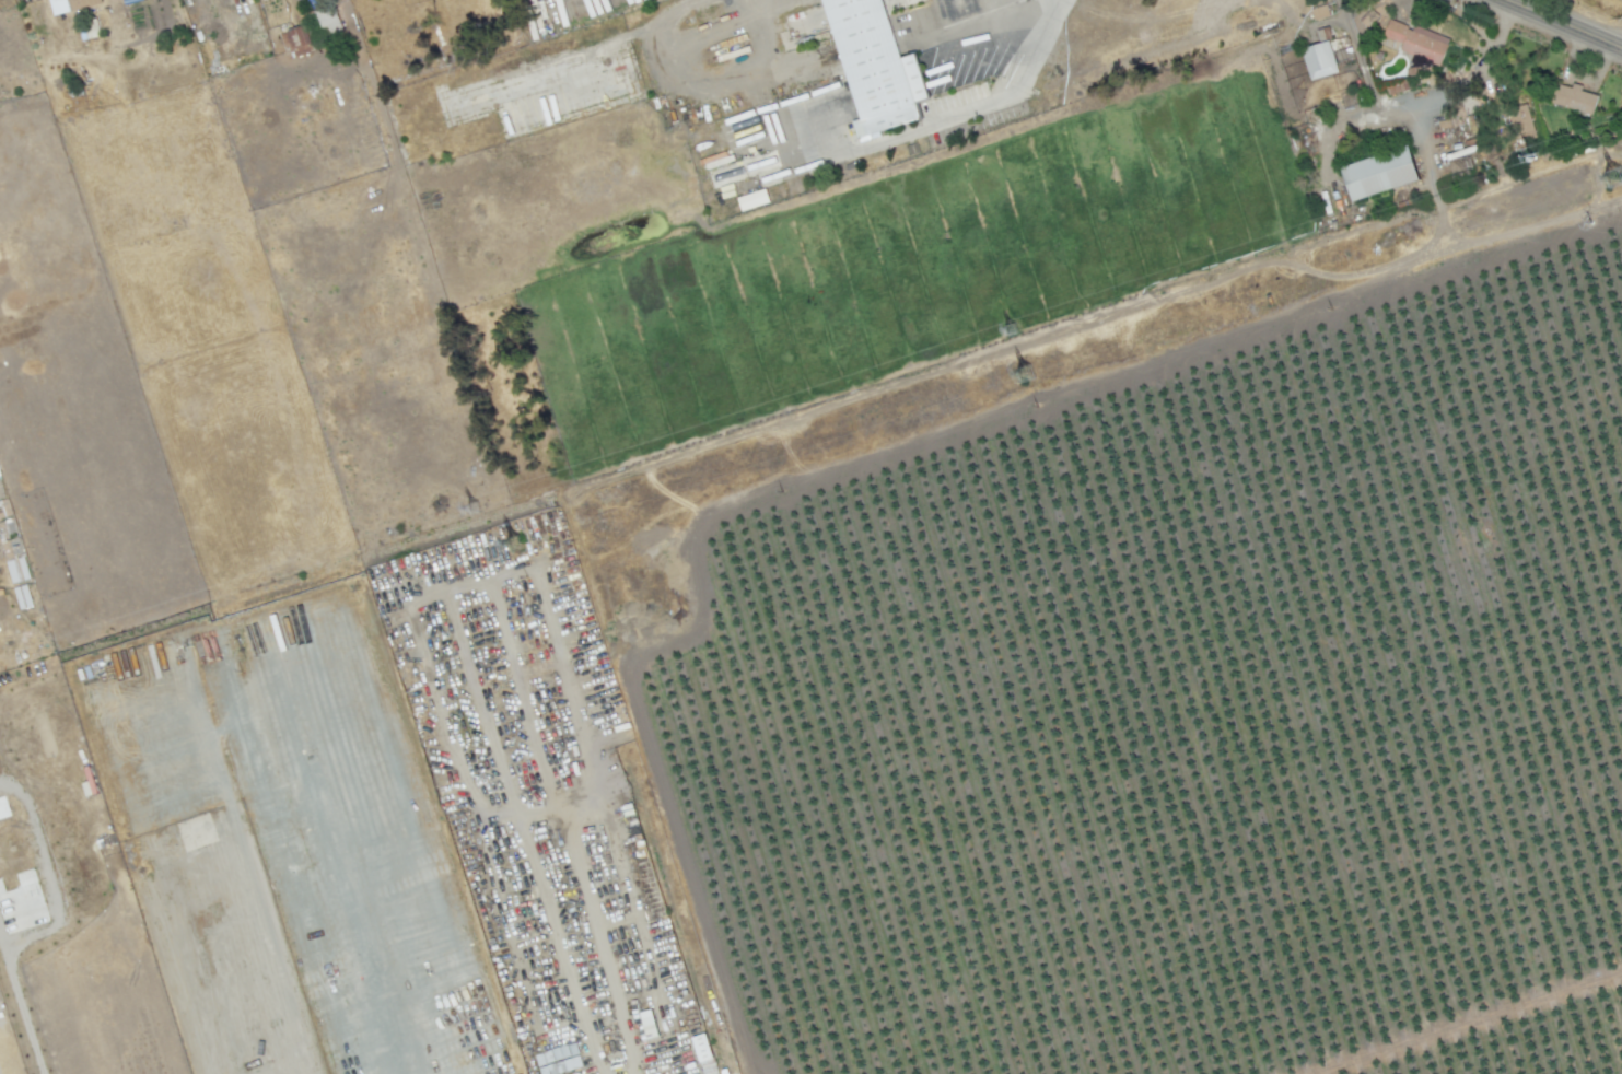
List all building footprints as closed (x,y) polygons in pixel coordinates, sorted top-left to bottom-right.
[(53,15),(99,3),(98,0),(49,0),(53,15)] [(865,130),(822,0),(882,0),(899,54),(910,49),(925,93),(912,97),(918,114),(865,130)] [(320,36),(340,32),(335,5),(315,9),(320,36)] [(1310,8),(1312,20),(1328,17),(1326,5),(1310,8)] [(1443,65),(1405,50),(1404,43),(1386,34),(1392,17),(1451,45),(1443,65)] [(312,52),(306,27),(279,33),(283,50),(291,48),(293,56),(312,52)] [(1314,78),(1302,48),(1329,40),(1339,69),(1314,78)] [(1597,95),(1580,91),(1580,89),(1555,82),(1549,103),(1592,114),(1597,95)] [(1517,142),(1535,137),(1525,104),(1507,109),(1517,142)] [(1419,176),(1351,199),(1340,167),(1408,142),(1419,176)] [(768,204),(765,190),(736,196),(739,210),(768,204)] [(13,587),(17,610),(31,607),(26,584),(13,587)] [(3,796),(0,797),(0,818),(9,816),(3,796)] [(658,1035),(651,1009),(638,1012),(646,1039),(658,1035)] [(702,1073),(717,1073),(705,1033),(692,1037),(702,1073)] [(575,1043),(535,1052),(539,1073),(555,1073),(581,1068),(575,1043)]
